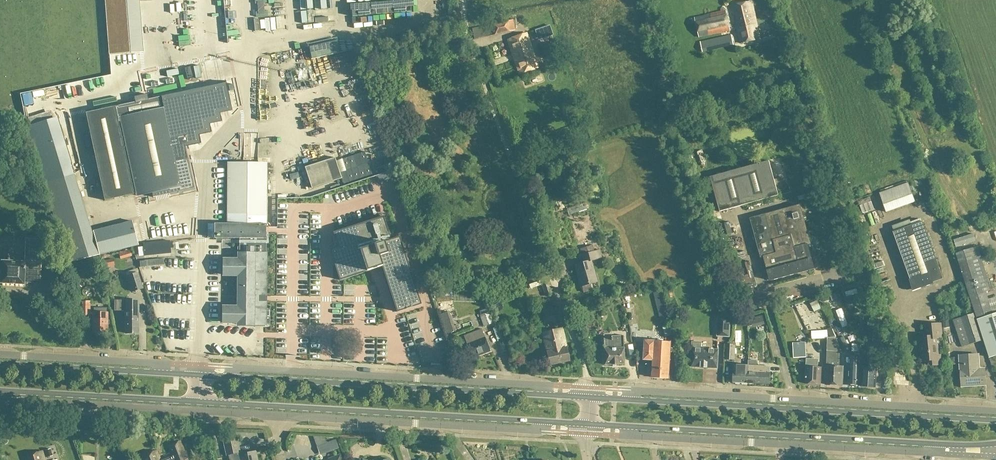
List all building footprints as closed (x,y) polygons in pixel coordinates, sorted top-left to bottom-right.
[(396,4),(398,14),(406,13),(404,2),(396,4)] [(731,7),(740,44),(759,40),(750,2),(731,7)] [(315,14),(336,14),(336,7),(315,8),(315,6),(309,7),(309,5),(305,5),(306,22),(316,22),(315,14)] [(694,19),(698,38),(729,31),(725,11),(703,16),(703,17),(694,19)] [(499,18),(500,23),(486,26),(488,37),(514,32),(512,21),(507,22),(506,17),(499,18)] [(138,19),(107,22),(110,52),(140,50),(138,19)] [(537,68),(525,34),(506,41),(518,75),(537,68)] [(730,36),(699,43),(701,53),(732,46),(730,36)] [(553,47),(542,50),(544,55),(545,58),(551,56),(556,54),(553,47)] [(546,71),(544,64),(538,66),(540,73),(546,71)] [(226,84),(85,113),(104,201),(135,195),(135,196),(151,193),(152,198),(154,198),(153,193),(168,189),(169,194),(193,189),(184,145),(200,141),(198,133),(210,130),(208,122),(220,119),(219,111),(231,108),(226,84)] [(262,84),(261,94),(274,95),(274,85),(262,84)] [(55,120),(26,129),(67,264),(137,246),(131,222),(90,233),(59,130),(55,120)] [(334,126),(338,138),(350,134),(346,122),(334,126)] [(784,157),(776,158),(777,166),(773,166),(774,171),(786,170),(784,157)] [(311,189),(341,179),(334,158),(304,168),(311,189)] [(768,162),(709,178),(719,213),(778,196),(768,162)] [(214,224),(214,239),(239,239),(239,261),(223,261),(223,276),(239,276),(239,308),(222,308),(222,323),(238,323),(238,326),(250,326),(252,326),(252,325),(264,326),(269,326),(270,311),(265,311),(265,254),(265,239),(265,164),(227,164),(226,224),(214,224)] [(389,172),(375,177),(377,184),(391,179),(389,172)] [(775,178),(779,187),(786,184),(783,176),(775,178)] [(878,194),(885,213),(914,203),(908,184),(878,194)] [(791,186),(779,187),(780,197),(792,196),(791,186)] [(799,206),(765,216),(750,220),(760,258),(763,257),(769,282),(813,270),(807,246),(809,245),(799,206)] [(381,267),(396,313),(420,305),(398,238),(390,240),(383,217),(333,233),(337,248),(329,250),(339,281),(381,267)] [(892,233),(913,290),(942,280),(921,222),(892,233)] [(23,263),(17,263),(17,256),(8,256),(7,262),(0,262),(0,268),(0,285),(23,286),(23,283),(38,284),(39,272),(40,272),(41,240),(24,240),(23,263)] [(142,245),(143,257),(170,254),(168,242),(142,245)] [(955,254),(989,358),(995,356),(995,314),(992,315),(985,293),(992,290),(989,282),(987,283),(976,248),(955,254)] [(129,250),(117,254),(119,261),(131,257),(129,250)] [(583,263),(573,266),(580,287),(581,287),(582,293),(591,290),(589,285),(595,283),(589,262),(595,260),(595,261),(601,259),(599,250),(594,252),(586,254),(587,254),(581,256),(583,263)] [(738,263),(748,259),(745,251),(735,255),(738,263)] [(878,264),(883,273),(891,268),(887,260),(878,264)] [(531,282),(540,273),(534,266),(525,275),(531,282)] [(987,269),(989,275),(995,271),(995,269),(994,266),(987,269)] [(136,274),(126,277),(131,292),(141,289),(136,274)] [(541,287),(545,298),(552,296),(549,284),(541,287)] [(726,292),(716,294),(718,304),(728,302),(726,292)] [(124,311),(124,329),(124,335),(137,335),(137,311),(137,302),(125,302),(125,311),(124,311)] [(89,305),(81,305),(81,317),(86,317),(89,317),(89,305)] [(92,314),(91,334),(106,334),(106,314),(105,314),(105,309),(93,309),(93,314),(92,314)] [(544,324),(554,322),(551,309),(541,311),(544,324)] [(455,332),(448,312),(439,315),(446,335),(455,332)] [(488,313),(478,316),(482,327),(492,324),(488,313)] [(973,314),(960,318),(952,321),(960,348),(969,345),(981,341),(973,314)] [(813,316),(813,333),(825,333),(824,316),(813,316)] [(751,329),(763,326),(761,317),(749,320),(751,329)] [(718,319),(718,337),(730,337),(729,319),(718,319)] [(660,323),(662,327),(661,327),(665,338),(673,335),(668,320),(660,323)] [(924,338),(918,339),(920,363),(927,362),(928,367),(940,366),(939,356),(937,356),(935,340),(941,339),(940,325),(923,326),(924,338)] [(836,341),(835,339),(830,328),(829,329),(842,354),(842,353),(849,349),(843,338),(836,341)] [(560,329),(541,334),(549,366),(568,362),(560,329)] [(826,352),(827,353),(825,386),(841,387),(842,368),(838,367),(839,354),(842,354),(829,329),(826,330),(830,339),(826,339),(826,352)] [(463,337),(471,358),(488,352),(480,330),(463,337)] [(610,339),(602,340),(603,366),(623,365),(622,337),(610,337),(610,339)] [(643,341),(642,360),(644,360),(644,364),(652,365),(651,378),(668,379),(670,343),(643,341)] [(687,348),(687,358),(691,358),(691,368),(716,369),(718,351),(700,350),(701,343),(691,343),(690,348),(687,348)] [(805,359),(805,351),(804,343),(791,344),(792,352),(793,359),(805,359)] [(724,361),(733,361),(734,346),(725,345),(724,361)] [(977,355),(958,356),(960,387),(985,386),(984,374),(983,374),(983,371),(978,372),(977,355)] [(849,357),(847,386),(856,386),(858,358),(849,357)] [(862,358),(860,387),(874,388),(875,371),(874,371),(875,359),(862,358)] [(805,360),(804,385),(820,385),(820,369),(817,368),(817,360),(805,360)] [(747,361),(747,367),(733,366),(732,384),(748,384),(748,376),(748,371),(747,371),(748,361),(747,361)] [(756,361),(748,361),(747,371),(748,371),(748,376),(748,384),(768,385),(769,368),(755,367),(756,361)] [(164,459),(187,459),(179,441),(165,447),(170,458),(164,459)] [(325,454),(337,450),(333,441),(322,445),(325,454)] [(236,447),(224,449),(225,456),(237,454),(236,447)] [(49,450),(48,450),(43,451),(46,459),(52,457),(49,450)] [(155,451),(138,457),(139,459),(159,459),(155,451)]
